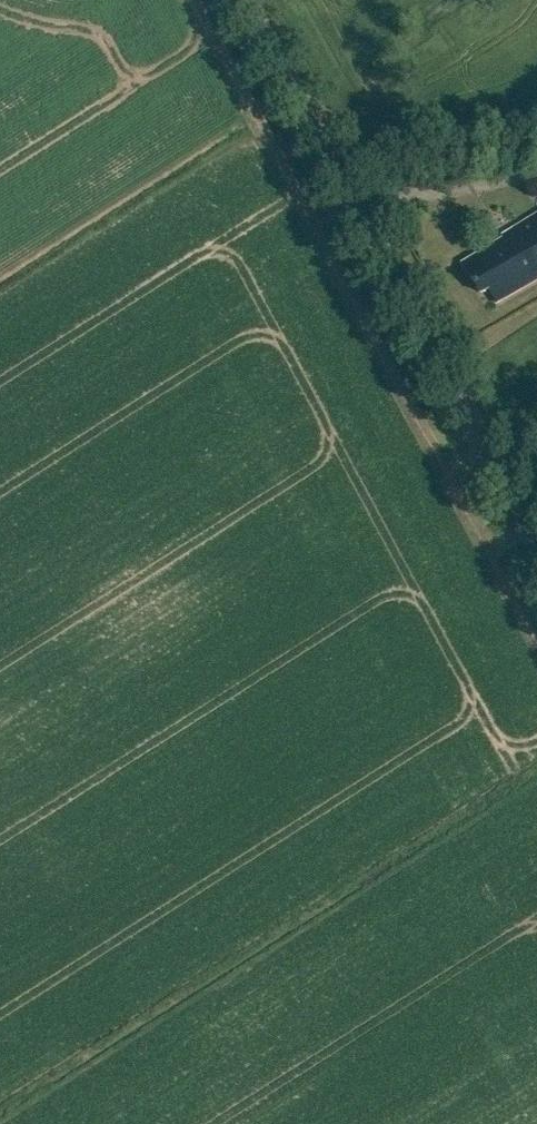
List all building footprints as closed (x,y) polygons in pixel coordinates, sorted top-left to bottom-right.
[(462,263),(481,294),(489,290),(496,303),(536,280),(536,214),(501,236),(503,238),(462,263)]
